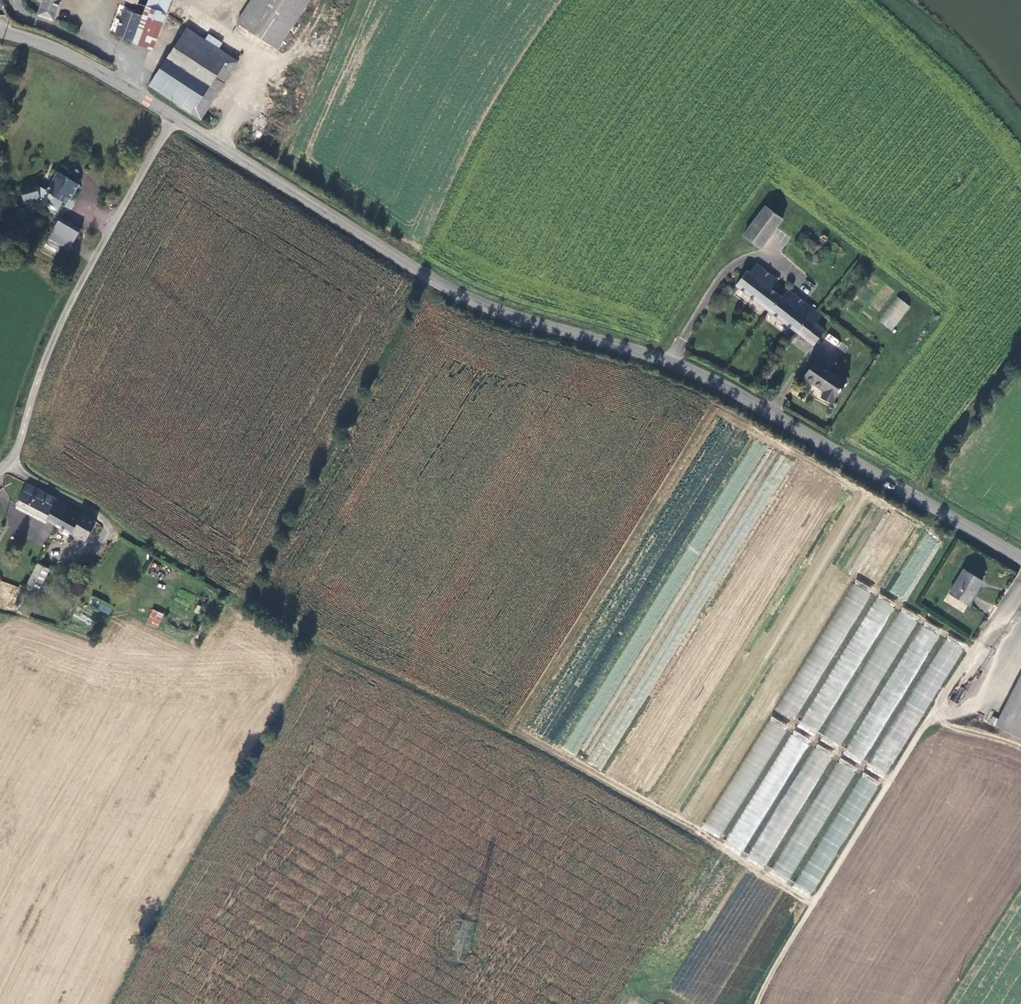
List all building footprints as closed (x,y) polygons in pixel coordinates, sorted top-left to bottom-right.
[(36,16),(51,22),(60,0),(42,0),(36,16)] [(172,0),(141,0),(139,6),(146,9),(166,16),(172,0)] [(238,23),(280,51),(313,0),(253,0),(238,23)] [(153,50),(166,16),(146,9),(142,17),(133,43),(153,50)] [(133,43),(142,17),(125,11),(116,36),(133,43)] [(168,59),(220,92),(237,65),(217,52),(222,45),(210,37),(205,44),(185,31),(168,59)] [(203,118),(220,92),(168,59),(151,85),(203,118)] [(24,205),(39,201),(46,205),(58,212),(62,202),(60,201),(62,196),(70,200),(78,185),(56,174),(46,193),(40,190),(37,191),(35,186),(19,190),(24,205)] [(768,206),(741,242),(759,255),(786,219),(768,206)] [(58,220),(51,234),(70,245),(78,231),(58,220)] [(751,270),(740,285),(789,323),(803,303),(789,292),(785,297),(775,289),(781,281),(759,264),(753,272),(751,270)] [(877,319),(890,331),(911,308),(898,296),(877,319)] [(817,344),(828,331),(817,324),(822,316),(803,303),(789,323),(817,344)] [(819,361),(805,379),(824,392),(822,397),(831,403),(847,383),(819,361)] [(57,502),(29,487),(20,507),(48,522),(57,502)] [(57,502),(48,522),(84,541),(94,523),(57,502)] [(26,590),(37,595),(48,569),(38,565),(26,590)] [(950,595),(969,606),(984,580),(965,569),(950,595)] [(872,594),(853,582),(775,711),(794,723),(872,594)] [(92,597),(89,607),(110,614),(113,604),(92,597)] [(877,598),(797,725),(816,736),(896,609),(877,598)] [(151,609),(146,623),(158,628),(164,614),(151,609)] [(900,611),(821,739),(839,750),(917,622),(900,611)] [(941,637),(923,626),(843,752),(861,763),(941,637)] [(964,651),(946,640),(866,766),(884,777),(964,651)] [(995,725),(1020,739),(1020,677),(995,725)] [(721,835),(787,732),(769,721),(704,824),(721,835)] [(744,849),(809,745),(792,734),(726,838),(744,849)] [(766,864),(832,759),(815,748),(749,853),(766,864)] [(789,879),(855,773),(838,763),(772,868),(789,879)] [(878,787),(861,777),(795,883),(812,894),(878,787)]
